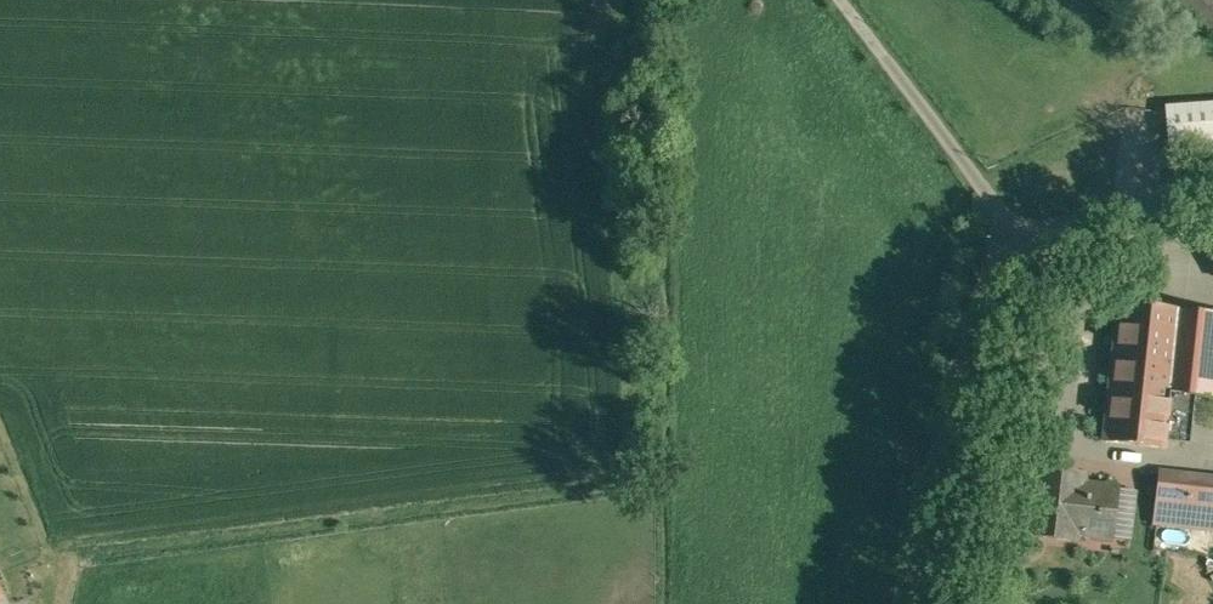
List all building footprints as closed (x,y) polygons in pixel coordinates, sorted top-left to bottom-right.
[(1156,89),(1157,116),(1212,112),(1212,85),(1156,89)] [(1209,198),(1204,246),(1212,247),(1212,198),(1209,198)] [(1106,270),(1090,407),(1148,413),(1152,378),(1173,380),(1175,361),(1210,365),(1212,335),(1212,281),(1106,270)] [(1072,438),(1037,434),(1029,502),(1076,507),(1077,499),(1112,503),(1117,455),(1070,449),(1072,438)] [(1205,447),(1149,441),(1143,493),(1199,499),(1205,447)] [(9,601),(0,578),(0,603),(9,601)]
